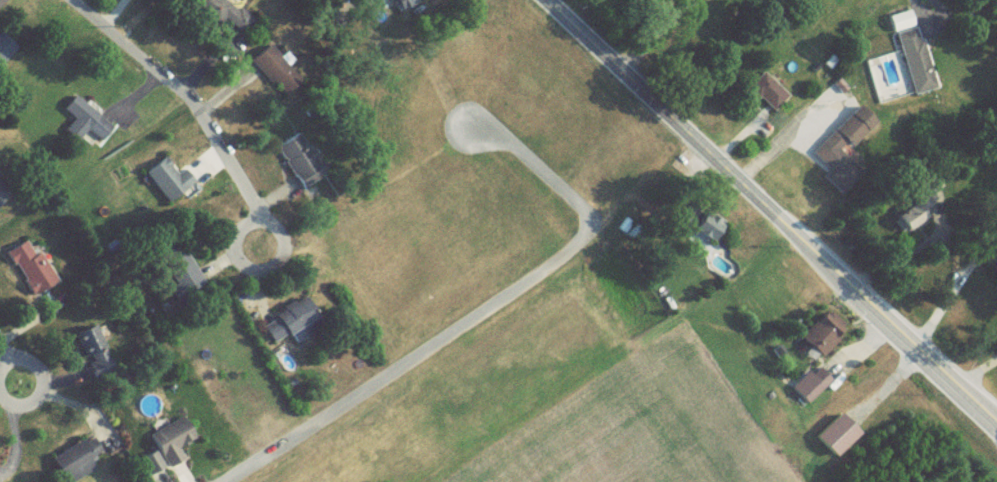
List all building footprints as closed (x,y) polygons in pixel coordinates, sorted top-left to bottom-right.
[(188,1),(189,0),(222,0),(234,10),(236,7),(251,20),(240,34),(225,21),(219,28),(188,1)] [(359,11),(353,0),(375,0),(376,1),(359,11)] [(400,13),(393,0),(423,0),(400,13)] [(13,46),(0,61),(0,36),(1,35),(13,46)] [(266,45),(296,81),(278,97),(247,61),(266,45)] [(70,118),(59,109),(71,93),(108,123),(96,138),(84,129),(74,141),(61,129),(70,118)] [(296,134),(320,176),(297,189),(273,147),(296,134)] [(162,158),(174,175),(183,169),(196,188),(167,208),(141,172),(162,158)] [(695,255),(718,238),(701,216),(678,232),(695,255)] [(31,255),(38,251),(54,280),(28,295),(4,252),(23,241),(31,255)] [(178,241),(204,285),(181,299),(155,255),(178,241)] [(294,339),(286,343),(284,340),(273,346),(263,326),(275,320),(273,317),(281,313),(280,310),(301,300),(317,332),(296,342),(294,339)] [(73,335),(94,327),(111,374),(90,382),(73,335)] [(803,388),(811,399),(826,388),(818,377),(803,388)] [(147,436),(179,418),(193,443),(178,452),(183,462),(167,471),(147,436)] [(97,470),(76,481),(62,481),(49,459),(81,441),(82,444),(92,439),(101,454),(91,460),(97,470)] [(138,461),(152,454),(162,471),(148,479),(138,461)]
